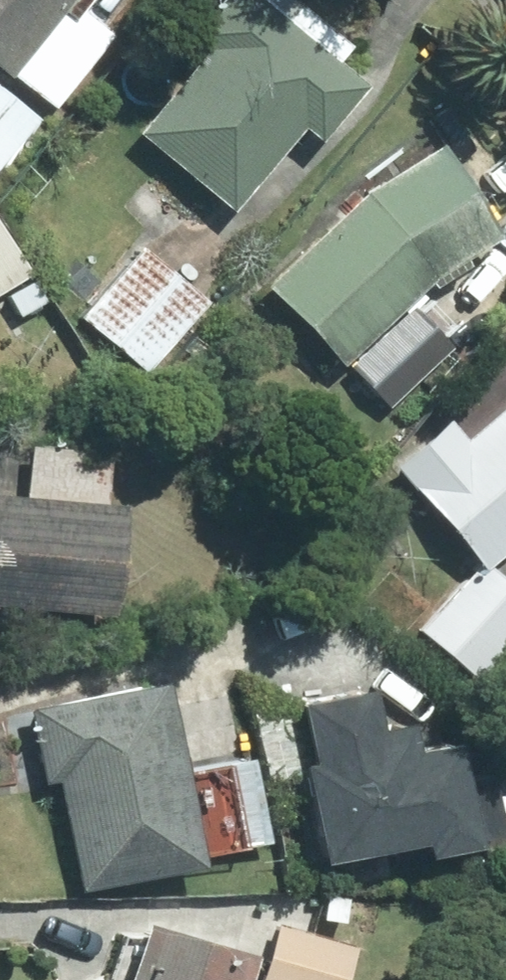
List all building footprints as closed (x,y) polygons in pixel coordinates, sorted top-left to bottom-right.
[(109,33),(75,7),(81,0),(0,0),(0,175),(109,33)] [(132,133),(231,212),(296,132),(312,145),(361,84),(257,0),(213,0),(184,36),(200,49),(132,133)] [(428,141),(265,284),(380,415),(449,354),(407,306),(501,224),(428,141)] [(42,303),(0,229),(0,295),(1,294),(14,319),(42,303)] [(141,246),(80,321),(145,374),(206,298),(141,246)] [(475,429),(450,401),(384,458),(483,570),(505,550),(505,402),(475,429)] [(102,619),(112,508),(102,507),(107,449),(24,442),(20,498),(0,496),(0,610),(102,619)] [(417,629),(474,681),(505,646),(505,594),(475,566),(417,629)] [(57,776),(81,892),(199,868),(160,683),(1,716),(16,785),(57,776)] [(362,689),(290,706),(305,768),(292,771),(316,870),(412,847),(415,858),(470,845),(446,747),(406,757),(399,726),(372,733),(362,689)] [(146,924),(123,979),(243,979),(248,967),(146,924)] [(288,929),(274,979),(340,979),(349,945),(288,929)]
